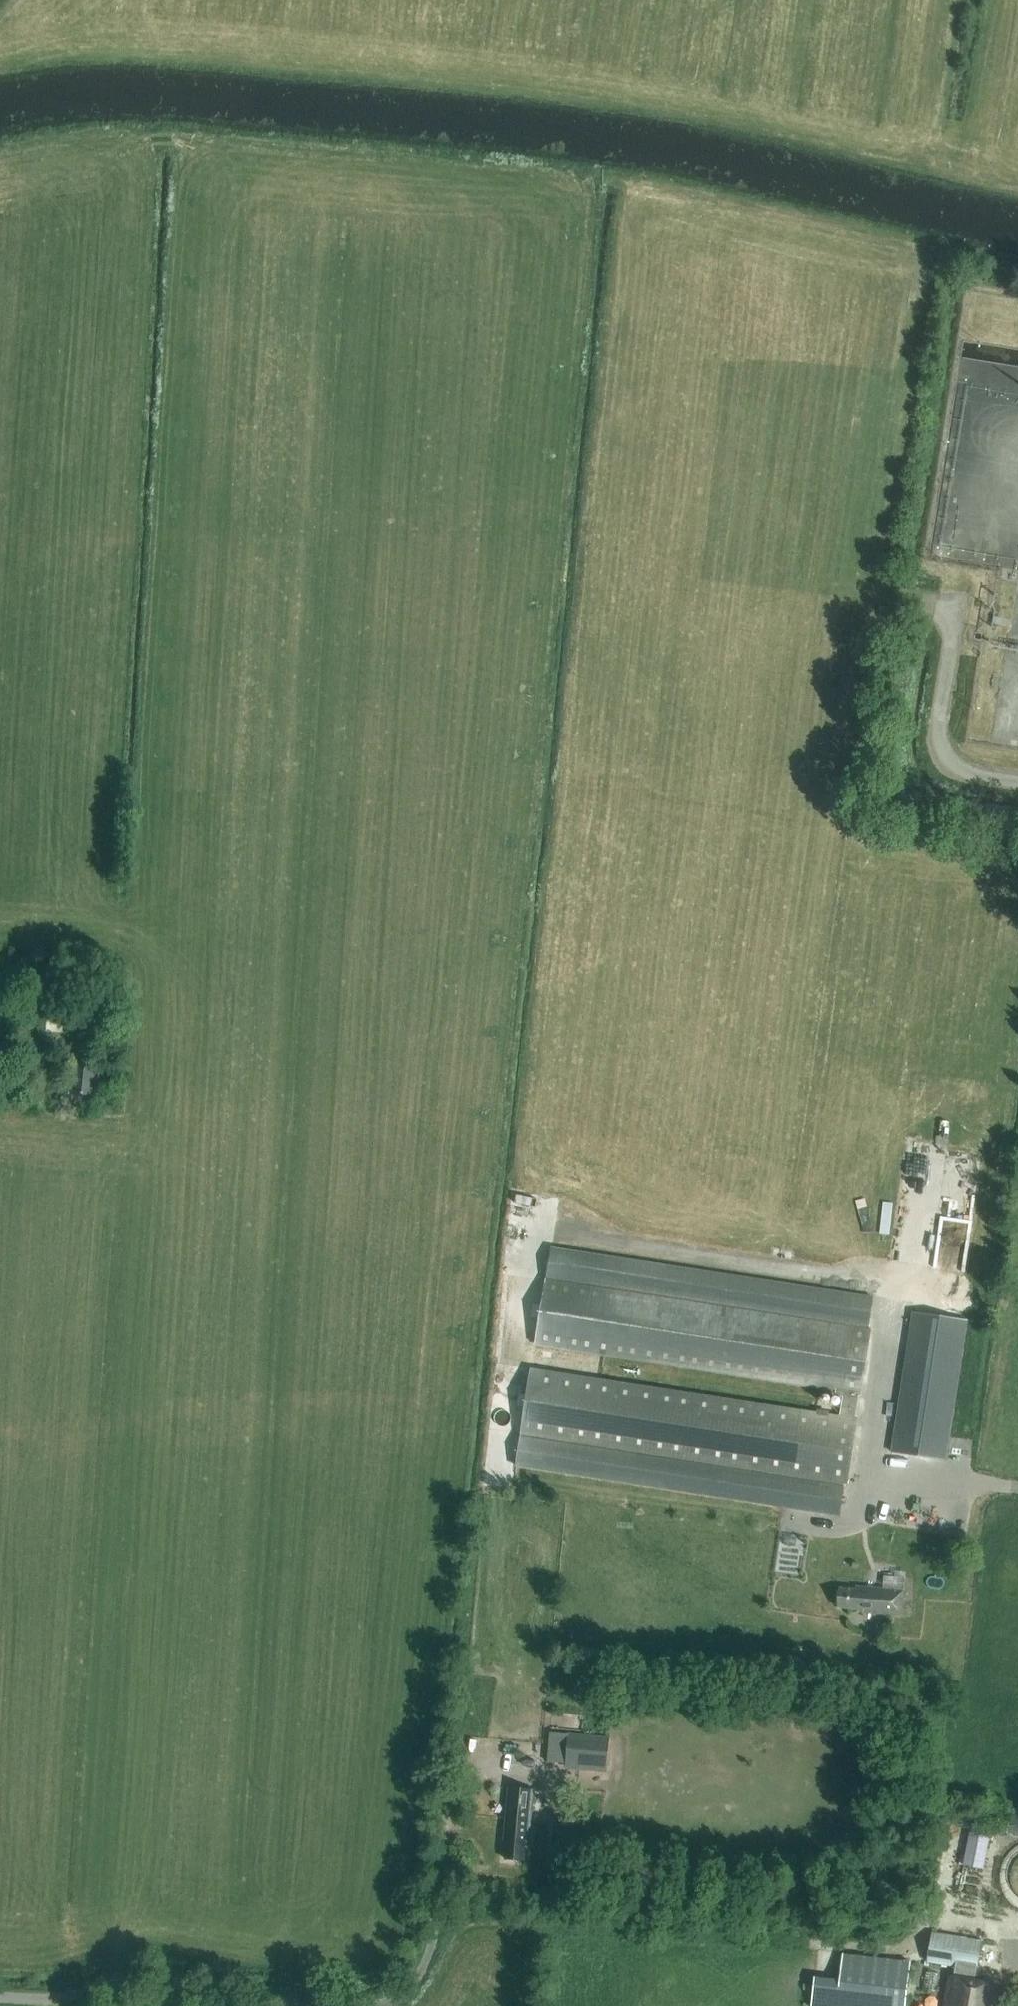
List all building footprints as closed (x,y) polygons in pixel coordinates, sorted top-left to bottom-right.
[(59,992),(60,979),(41,977),(40,990),(24,989),(19,1039),(77,1045),(76,1060),(72,1060),(69,1092),(91,1094),(95,1062),(91,1062),(93,1047),(96,1047),(98,1034),(71,1031),(75,994),(59,992)] [(838,1414),(859,1417),(877,1298),(546,1249),(531,1343),(836,1393),(834,1399),(840,1400),(838,1414)] [(967,1320),(912,1311),(891,1451),(946,1460),(967,1320)] [(512,1464),(840,1515),(845,1484),(849,1484),(859,1417),(838,1414),(528,1366),(512,1464)] [(901,1614),(903,1589),(857,1585),(857,1588),(841,1586),(839,1606),(860,1608),(860,1610),(901,1614)] [(607,1771),(610,1736),(550,1731),(548,1761),(566,1762),(565,1768),(607,1771)] [(529,1842),(531,1819),(529,1819),(531,1802),(533,1803),(534,1788),(509,1785),(504,1839),(507,1840),(505,1857),(524,1859),(526,1842),(529,1842)] [(989,1866),(993,1832),(972,1830),(968,1863),(989,1866)] [(960,1956),(985,1962),(990,1939),(939,1928),(933,1960),(958,1965),(960,1956)] [(911,1962),(842,1953),(836,2005),(906,2005),(911,1962)] [(929,1969),(926,1990),(942,1992),(944,1971),(929,1969)] [(997,1982),(950,1974),(944,2005),(994,2005),(997,1982)]
